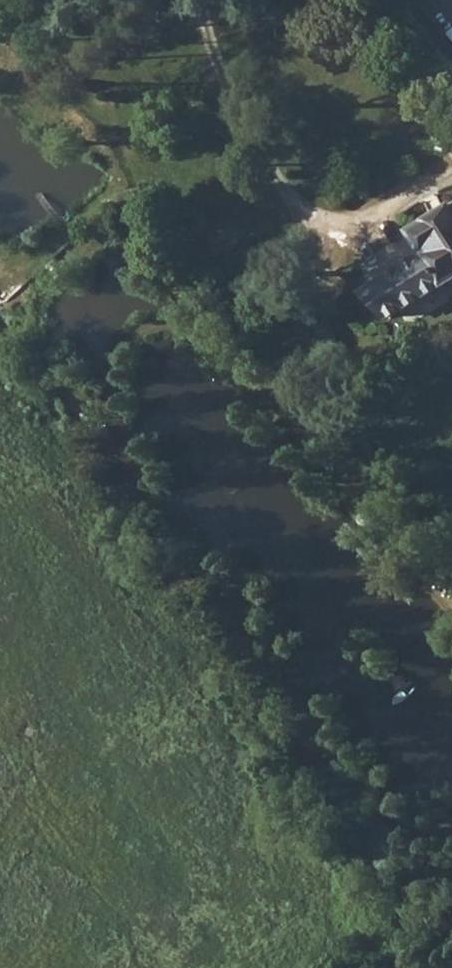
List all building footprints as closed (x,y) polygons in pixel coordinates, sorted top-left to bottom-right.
[(409,229),(424,254),(363,293),(389,322),(451,283),(451,205),(409,229)] [(394,244),(363,264),(374,281),(421,250),(419,247),(403,257),(394,244)]
